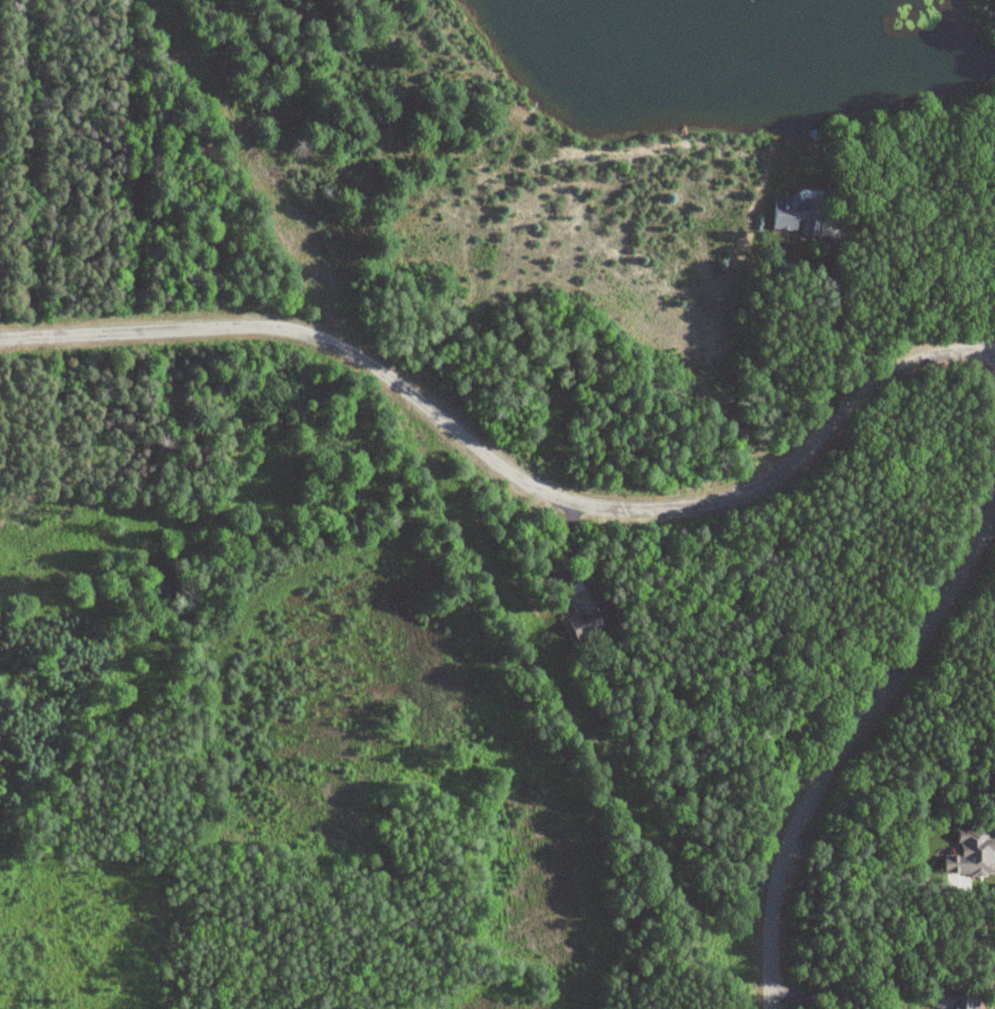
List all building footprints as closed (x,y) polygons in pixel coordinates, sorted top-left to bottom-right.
[(818,235),(819,192),(786,191),(786,202),(774,201),(773,234),(818,235)] [(589,613),(584,595),(569,599),(574,617),(589,613)] [(987,849),(988,830),(959,828),(958,848),(987,849)] [(949,1008),(978,1008),(978,995),(943,995),(942,1008),(949,1008)]
